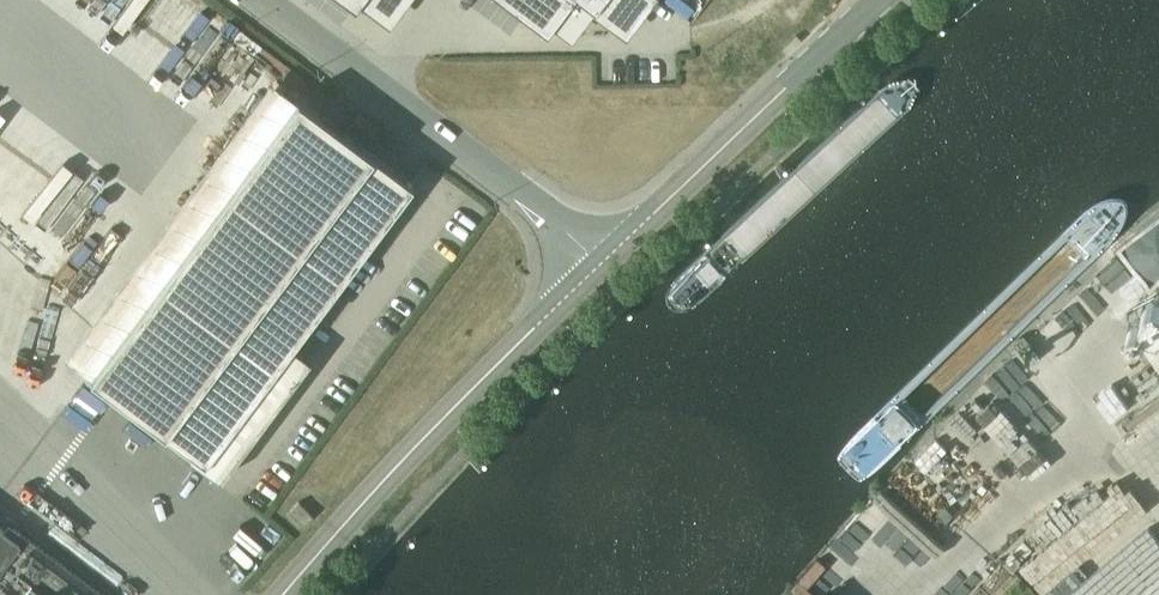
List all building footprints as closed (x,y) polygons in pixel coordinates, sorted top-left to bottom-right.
[(396,9),(403,0),(383,0),(396,9)] [(546,32),(553,22),(563,29),(570,34),(575,27),(576,27),(591,7),(592,6),(583,0),(504,0),(546,32)] [(591,7),(611,22),(615,18),(628,27),(634,20),(649,0),(583,0),(592,6),(591,7)] [(296,98),(89,374),(89,375),(190,451),(188,454),(220,478),(310,358),(291,345),(412,183),(297,97),(296,98)] [(1132,340),(1140,351),(1158,338),(1158,321),(1132,340)] [(312,514),(299,500),(289,510),(302,524),(312,514)] [(64,563),(19,530),(13,537),(0,527),(0,587),(1,586),(14,594),(106,594),(64,563)] [(946,561),(915,594),(985,594),(946,561)]
